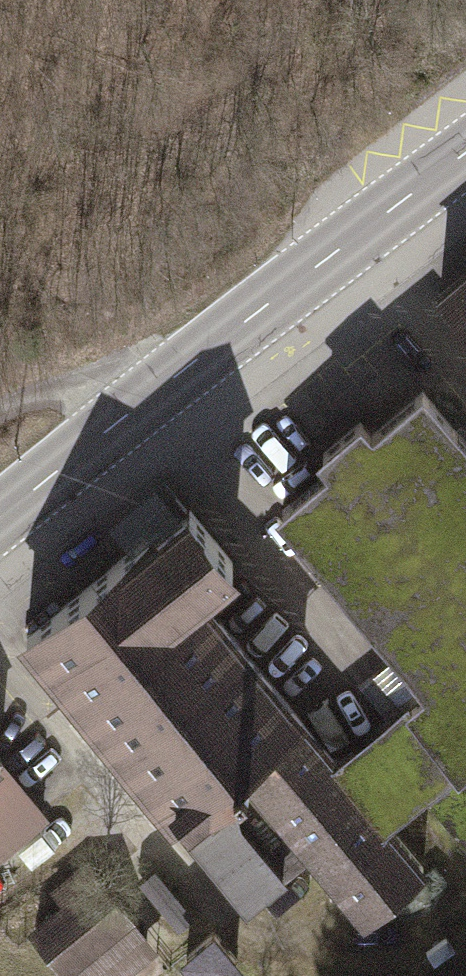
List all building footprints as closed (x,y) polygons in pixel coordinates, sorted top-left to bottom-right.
[(437,289),(465,325),(465,265),(437,289)] [(281,511),(430,690),(406,710),(453,766),(423,790),(465,842),(465,438),(426,390),(281,511)] [(69,698),(190,597),(231,562),(189,512),(27,648),(69,698)] [(182,831),(303,729),(190,597),(69,698),(182,831)] [(303,729),(182,831),(245,906),(313,850),(364,912),(417,868),(381,825),(423,790),(453,766),(406,710),(336,769),(303,729)] [(0,764),(0,849),(42,815),(0,764)] [(84,862),(50,891),(61,904),(28,931),(66,975),(126,975),(158,950),(84,862)] [(212,934),(185,956),(202,975),(219,975),(235,962),(212,934)]
